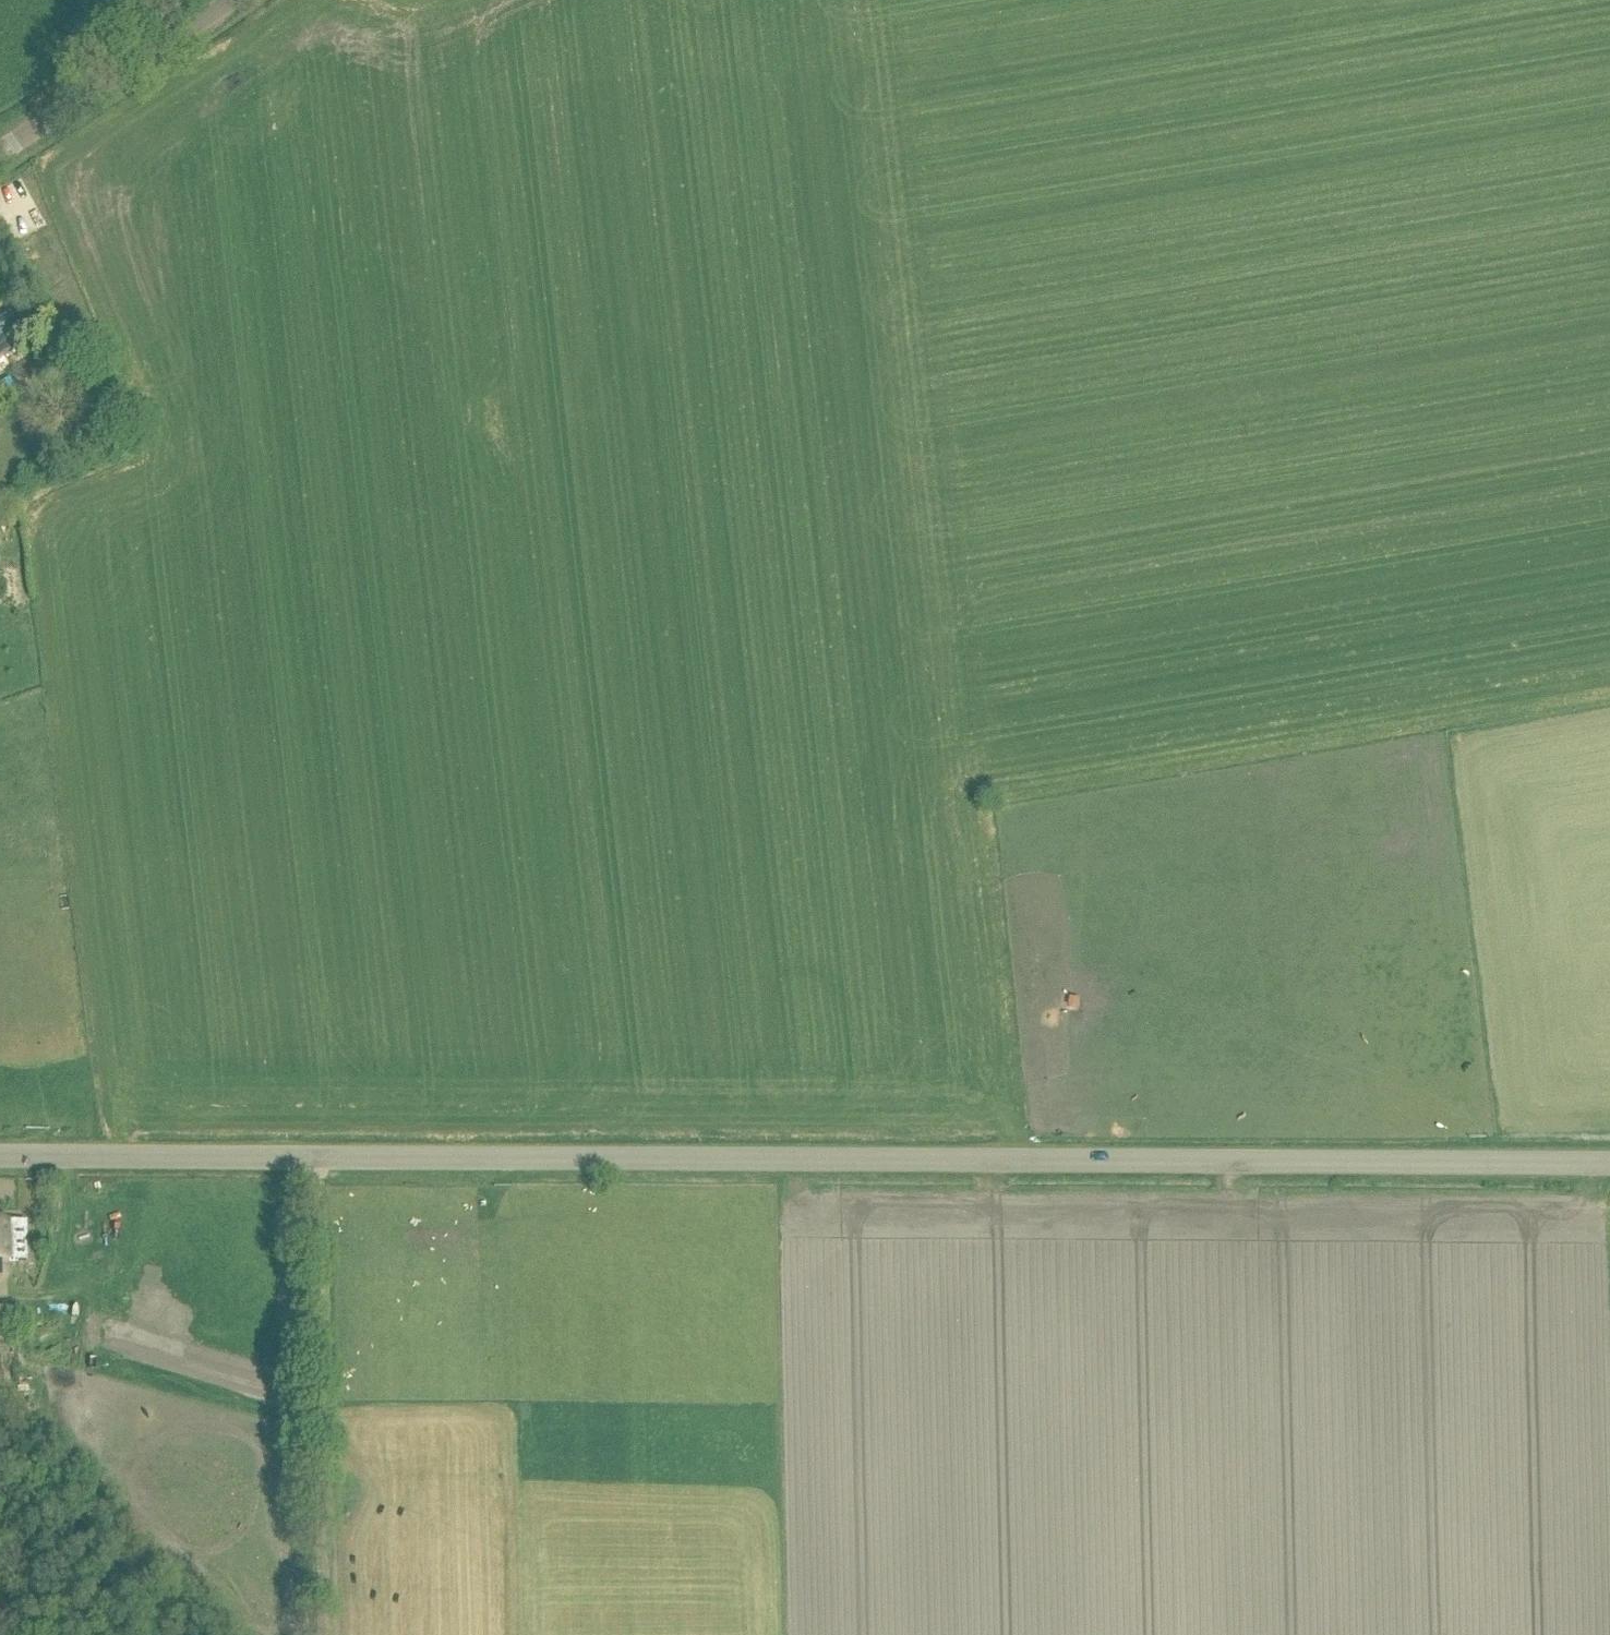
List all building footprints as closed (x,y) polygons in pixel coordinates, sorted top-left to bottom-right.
[(10,337),(1,322),(0,323),(0,344),(10,337)] [(1,1277),(0,1264),(26,1263),(25,1226),(0,1227),(0,1277),(1,1277)]
